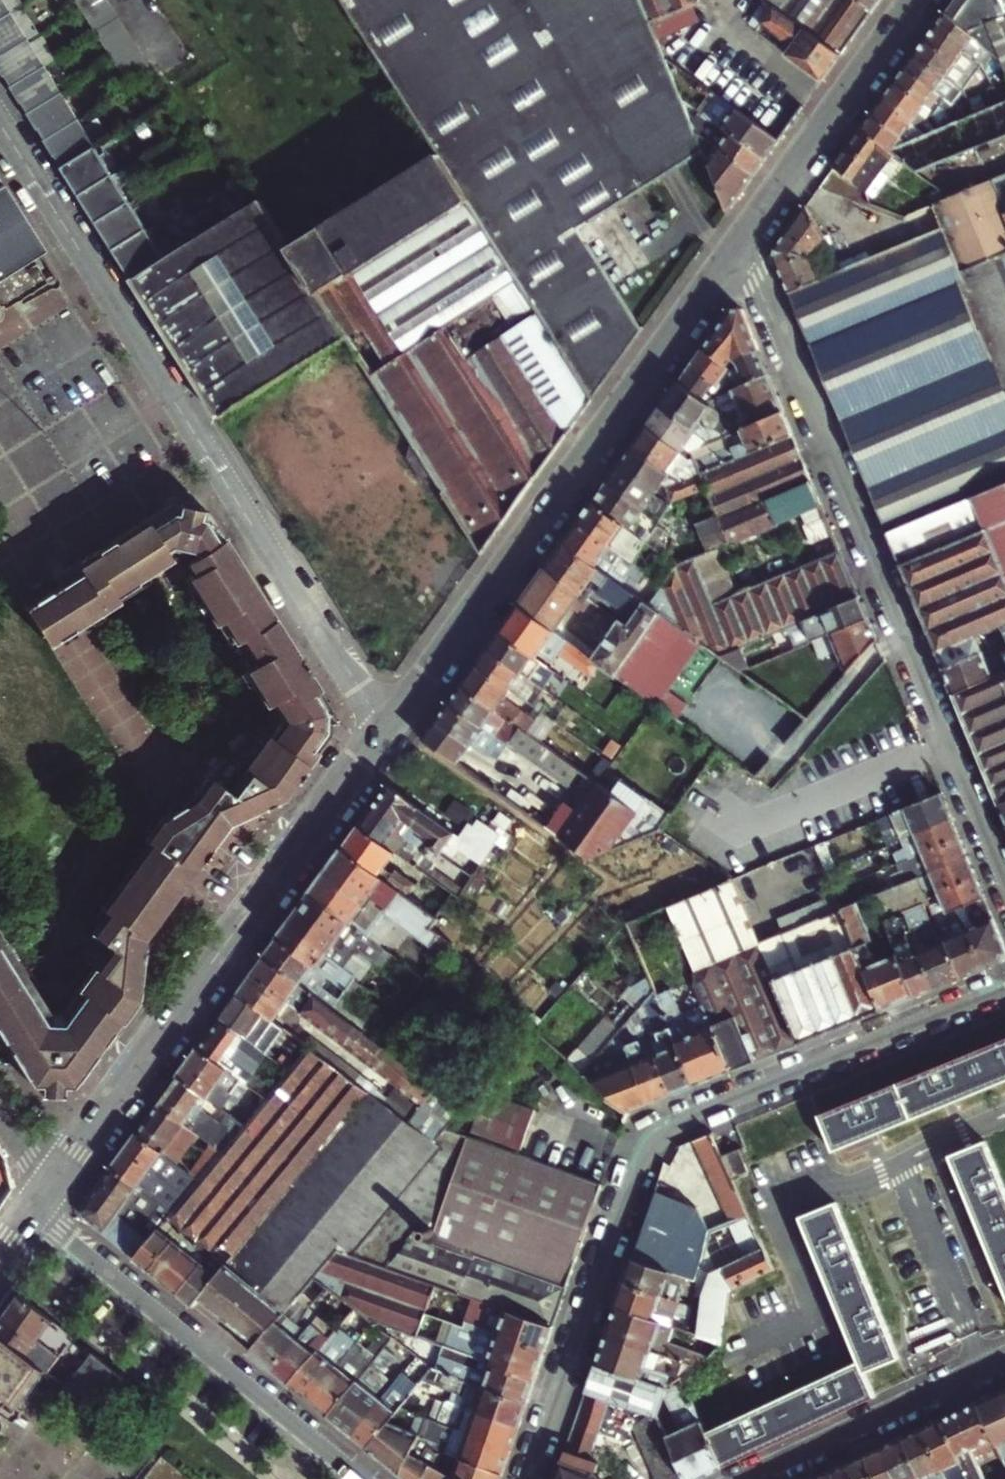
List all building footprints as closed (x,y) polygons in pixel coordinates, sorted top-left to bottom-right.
[(134,279),(165,260),(2,0),(0,0),(0,63),(66,168),(64,169),(134,279)] [(106,0),(74,0),(134,93),(156,79),(106,0)] [(697,132),(683,98),(675,78),(654,25),(646,6),(643,0),(343,0),(441,155),(452,172),(496,243),(537,307),(568,356),(594,340),(614,372),(644,330),(589,240),(581,228),(593,220),(704,149),(697,132)] [(646,6),(654,25),(694,6),(703,2),(704,0),(643,0),(646,6)] [(861,0),(767,0),(768,1),(804,27),(843,55),(875,10),(861,0)] [(875,10),(883,0),(861,0),(875,10)] [(945,14),(991,50),(995,53),(1004,61),(1004,0),(955,0),(945,14)] [(825,80),(843,55),(804,27),(768,1),(757,17),(797,46),(791,55),(825,80)] [(995,53),(991,50),(945,14),(936,27),(948,36),(982,62),(984,64),(986,66),(995,53)] [(984,64),(982,62),(948,36),(936,27),(926,40),(971,76),(974,78),(984,64)] [(974,78),(971,76),(926,40),(917,54),(928,64),(962,91),(963,92),(968,86),(974,78)] [(963,92),(962,91),(928,64),(917,54),(907,67),(930,86),(946,99),(935,113),(931,119),(936,125),(941,131),(957,124),(954,116),(951,118),(946,114),(955,102),(953,98),(963,92)] [(935,113),(946,99),(930,86),(907,67),(896,82),(910,92),(932,111),(935,113)] [(927,124),(927,117),(932,111),(910,92),(896,82),(883,101),(912,124),(921,131),(927,124)] [(697,132),(709,116),(705,113),(683,98),(697,132)] [(873,114),(903,138),(912,124),(883,101),(873,114)] [(1004,104),(957,124),(941,131),(932,135),(893,151),(898,156),(919,172),(939,164),(980,147),(1004,136),(1004,104)] [(751,147),(768,159),(782,140),(760,124),(744,113),(731,132),(751,147)] [(863,128),(893,151),(903,138),(873,114),(863,128)] [(932,135),(941,131),(936,125),(929,132),(932,135)] [(871,168),(882,177),(898,156),(893,151),(863,128),(849,147),(873,166),(871,168)] [(730,212),(756,175),(719,148),(697,132),(704,149),(719,184),(730,212)] [(756,175),(768,159),(751,147),(731,132),(719,148),(756,175)] [(886,184),(880,180),(882,177),(871,168),(873,166),(849,147),(835,168),(876,197),(886,184)] [(953,198),(994,181),(987,163),(980,147),(939,164),(953,198)] [(583,381),(568,356),(537,307),(496,243),(452,172),(441,155),(389,188),(293,249),(335,316),(348,337),(484,552),(594,399),(583,381)] [(1004,176),(1004,155),(987,163),(994,181),(1004,176)] [(995,371),(972,315),(959,284),(964,282),(961,274),(979,267),(1003,257),(1004,256),(1004,176),(994,181),(953,198),(951,199),(936,205),(942,218),(946,228),(921,239),(838,274),(811,285),(790,294),(889,534),(924,519),(987,493),(1004,485),(1004,394),(995,371)] [(17,207),(0,180),(0,302),(1,303),(28,287),(51,272),(22,226),(27,223),(17,207)] [(348,337),(335,316),(293,249),(262,200),(165,260),(134,279),(185,358),(222,416),(348,337)] [(921,239),(946,228),(942,218),(936,205),(927,209),(911,215),(921,239)] [(814,255),(825,239),(817,225),(807,206),(788,233),(814,255)] [(589,240),(601,233),(593,220),(581,228),(589,240)] [(790,294),(811,285),(838,274),(836,267),(830,269),(827,263),(823,253),(817,256),(822,269),(816,271),(811,259),(814,255),(788,233),(776,249),(775,257),(790,294)] [(1003,257),(979,267),(961,274),(964,282),(959,284),(972,315),(995,371),(1004,394),(1004,256),(1003,257)] [(830,269),(836,267),(834,261),(827,263),(830,269)] [(27,293),(31,300),(58,283),(51,272),(28,287),(1,303),(3,307),(27,293)] [(743,351),(758,345),(743,309),(732,309),(703,350),(728,367),(733,360),(739,364),(743,351)] [(594,399),(614,372),(594,340),(568,356),(583,381),(594,399)] [(733,390),(769,373),(758,345),(743,351),(739,364),(742,370),(737,372),(739,378),(735,379),(736,381),(731,383),(733,390)] [(716,382),(719,385),(730,369),(728,367),(703,350),(692,365),(716,382)] [(718,397),(710,391),(716,382),(692,365),(680,382),(706,402),(718,397)] [(735,423),(726,437),(785,410),(769,373),(733,390),(740,405),(729,407),(724,394),(718,397),(721,405),(723,407),(727,410),(724,415),(735,423)] [(724,394),(729,391),(727,385),(721,388),(724,394)] [(700,422),(712,430),(723,414),(712,406),(700,422)] [(692,451),(710,444),(694,432),(661,409),(647,428),(682,453),(697,464),(692,451)] [(702,475),(730,463),(779,443),(795,436),(785,410),(726,437),(710,444),(692,451),(697,464),(699,469),(702,475)] [(691,472),(678,460),(682,453),(647,428),(633,448),(682,483),(702,475),(699,469),(691,472)] [(731,514),(780,493),(813,480),(806,461),(795,436),(779,443),(730,463),(702,475),(704,480),(708,489),(721,519),(731,514)] [(675,502),(687,497),(708,489),(704,480),(702,475),(682,483),(633,448),(608,483),(660,521),(662,519),(673,503),(675,502)] [(842,549),(830,520),(813,480),(780,493),(731,514),(721,519),(732,544),(741,540),(736,527),(756,519),(762,531),(777,525),(795,569),(842,549)] [(657,525),(660,521),(608,483),(605,487),(625,502),(657,525)] [(987,493),(924,519),(889,534),(902,566),(944,548),(990,529),(1001,553),(1004,564),(1004,485),(987,493)] [(647,541),(658,526),(657,525),(625,502),(605,487),(593,503),(647,541)] [(732,544),(721,519),(708,489),(687,497),(711,552),(716,550),(732,544)] [(174,558),(171,554),(174,542),(179,521),(183,503),(174,501),(77,563),(81,570),(68,578),(74,588),(93,618),(143,586),(139,580),(174,558)] [(179,521),(197,525),(201,507),(183,503),(179,521)] [(679,565),(667,556),(654,547),(647,541),(593,503),(579,524),(619,553),(661,583),(665,586),(679,565)] [(662,519),(667,523),(678,507),(673,503),(662,519)] [(276,617),(267,603),(250,576),(208,510),(201,507),(197,525),(192,546),(189,559),(187,561),(194,573),(189,577),(232,645),(276,617)] [(174,542),(192,546),(197,525),(179,521),(174,542)] [(665,586),(661,583),(619,553),(579,524),(564,544),(581,556),(627,588),(648,603),(651,605),(665,586)] [(654,547),(659,541),(666,532),(658,526),(647,541),(654,547)] [(1001,553),(990,529),(944,548),(902,566),(921,612),(938,653),(978,637),(1004,626),(1004,564),(1001,553)] [(667,556),(671,549),(659,541),(654,547),(667,556)] [(187,561),(189,559),(192,546),(174,542),(171,554),(174,558),(187,561)] [(630,627),(648,603),(627,588),(581,556),(564,544),(547,569),(575,588),(630,627)] [(721,655),(793,625),(815,616),(862,597),(842,549),(795,569),(751,587),(715,602),(703,576),(696,558),(679,565),(665,586),(651,605),(692,635),(721,655)] [(703,576),(723,567),(716,550),(711,552),(696,558),(703,576)] [(64,571),(68,578),(81,570),(77,563),(64,571)] [(659,655),(672,663),(692,635),(651,605),(648,603),(630,627),(575,588),(547,569),(519,606),(556,632),(626,683),(635,689),(659,655)] [(54,578),(58,585),(68,578),(64,571),(54,578)] [(82,624),(93,618),(74,588),(68,578),(58,585),(82,624)] [(26,606),(50,644),(72,631),(82,624),(58,585),(44,594),(26,606)] [(801,645),(816,639),(870,617),(862,597),(815,616),(793,625),(801,645)] [(617,695),(626,683),(556,632),(519,606),(503,629),(540,654),(553,664),(560,654),(610,691),(609,693),(617,695)] [(232,645),(246,667),(290,638),(276,617),(232,645)] [(823,655),(841,648),(850,671),(878,638),(870,617),(816,639),(823,655)] [(536,659),(540,654),(503,629),(500,634),(508,639),(534,659),(536,659)] [(529,666),(534,659),(508,639),(500,634),(488,650),(523,675),(540,687),(546,679),(529,666)] [(1004,673),(1004,654),(988,661),(978,637),(938,653),(955,694),(995,677),(1004,673)] [(286,795),(327,737),(333,728),(332,723),(333,706),(290,638),(246,667),(270,704),(276,700),(288,718),(275,736),(268,732),(244,766),(239,762),(223,784),(211,776),(200,791),(210,807),(225,830),(232,819),(286,795)] [(535,695),(517,682),(523,675),(488,650),(477,666),(503,685),(511,691),(529,704),(538,710),(543,703),(547,707),(550,702),(545,698),(548,693),(541,688),(535,695)] [(528,733),(536,722),(505,699),(511,691),(503,685),(477,666),(463,686),(483,701),(521,728),(528,733)] [(995,677),(955,694),(1001,805),(1004,803),(1004,673),(995,677)] [(509,745),(521,728),(483,701),(463,686),(449,705),(459,712),(482,728),(483,726),(496,736),(509,745)] [(554,697),(548,693),(545,698),(550,702),(551,701),(554,697)] [(538,710),(542,713),(547,707),(543,703),(538,710)] [(477,734),(482,728),(459,712),(449,705),(437,722),(471,746),(484,755),(491,744),(477,734)] [(820,709),(761,774),(775,787),(834,722),(820,709)] [(425,739),(459,764),(471,746),(437,722),(425,739)] [(532,762),(544,745),(528,733),(521,728),(509,745),(532,762)] [(484,755),(496,763),(509,745),(496,736),(491,744),(484,755)] [(600,785),(544,745),(532,762),(588,801),(600,785)] [(662,829),(600,785),(588,801),(562,838),(592,859),(662,829)] [(471,822),(461,836),(442,823),(390,787),(377,805),(392,817),(403,824),(398,831),(411,840),(421,848),(417,854),(421,857),(429,846),(437,852),(465,872),(473,877),(503,836),(480,819),(475,825),(471,822)] [(225,830),(210,807),(200,791),(196,796),(219,836),(225,830)] [(908,833),(914,830),(951,814),(943,793),(894,814),(901,830),(906,828),(908,833)] [(195,870),(219,836),(196,796),(163,816),(195,870)] [(421,848),(411,840),(398,831),(403,824),(392,817),(377,805),(361,827),(377,838),(396,852),(399,849),(413,858),(410,862),(415,866),(421,857),(417,854),(421,848)] [(914,830),(916,835),(953,819),(951,814),(914,830)] [(75,1082),(117,1024),(138,996),(145,938),(195,870),(163,816),(159,819),(146,837),(151,841),(103,906),(108,910),(92,931),(97,935),(87,949),(90,960),(89,962),(94,966),(78,989),(84,993),(68,1015),(66,1046),(59,1046),(58,1074),(64,1075),(64,1081),(74,1081),(75,1082)] [(905,845),(911,859),(961,838),(953,819),(916,835),(911,839),(905,845)] [(447,899),(452,893),(430,876),(415,866),(410,862),(396,852),(377,838),(361,827),(344,850),(372,870),(414,900),(441,920),(453,904),(447,899)] [(911,859),(919,878),(969,857),(961,838),(911,859)] [(473,877),(465,872),(437,852),(429,846),(421,857),(415,866),(430,876),(452,893),(458,897),(473,877)] [(441,920),(414,900),(372,870),(344,850),(339,857),(415,911),(436,927),(441,920)] [(436,927),(415,911),(339,857),(311,896),(334,912),(370,938),(387,914),(446,957),(456,944),(435,928),(436,927)] [(941,892),(977,877),(969,857),(919,878),(921,884),(928,881),(930,885),(937,883),(941,892)] [(949,913),(986,898),(977,877),(941,892),(945,902),(938,904),(934,895),(927,898),(928,902),(935,919),(949,913)] [(936,989),(963,978),(949,949),(945,942),(941,944),(930,916),(918,921),(912,908),(928,902),(927,898),(921,884),(919,878),(876,896),(885,920),(898,914),(905,911),(913,933),(928,968),(936,989)] [(745,914),(746,913),(733,882),(701,895),(714,927),(745,914)] [(712,928),(714,927),(701,895),(670,908),(681,935),(677,937),(679,942),(712,928)] [(389,958),(392,954),(370,938),(334,912),(311,896),(294,920),(312,933),(310,936),(332,953),(330,955),(346,967),(360,949),(378,962),(384,955),(389,958)] [(964,921),(991,910),(986,898),(949,913),(950,917),(960,913),(964,921)] [(882,1010),(916,996),(910,981),(895,945),(890,933),(874,939),(859,903),(843,910),(854,941),(870,979),(882,1010)] [(800,1043),(882,1010),(870,979),(854,941),(843,910),(823,918),(838,954),(798,970),(784,935),(761,945),(768,962),(787,1011),(800,1043)] [(936,989),(928,968),(913,933),(905,911),(898,914),(903,927),(890,933),(895,945),(910,981),(916,996),(936,989)] [(935,919),(938,925),(951,920),(950,917),(949,913),(935,919)] [(963,978),(984,969),(967,930),(964,921),(960,913),(950,917),(951,920),(938,925),(945,942),(949,949),(963,978)] [(712,928),(725,960),(758,946),(752,931),(745,914),(714,927),(712,928)] [(1004,960),(1004,943),(995,919),(967,930),(984,969),(1004,960)] [(359,977),(346,967),(330,955),(332,953),(310,936),(312,933),(294,920),(280,938),(292,947),(331,977),(347,989),(342,996),(333,1009),(359,1029),(378,1042),(388,1029),(349,999),(353,994),(349,990),(359,977)] [(695,972),(725,960),(712,928),(679,942),(680,946),(684,944),(695,972)] [(41,1014),(26,990),(32,986),(14,955),(0,933),(0,1033),(29,1080),(30,1079),(40,1079),(40,1073),(46,1074),(48,1045),(39,1045),(41,1014)] [(325,984),(331,977),(292,947),(280,938),(266,958),(302,985),(318,997),(332,1008),(333,1009),(342,996),(325,984)] [(732,1071),(800,1043),(787,1011),(768,962),(761,945),(758,946),(725,960),(695,972),(698,989),(706,1007),(717,1037),(732,1071)] [(290,1001),(294,996),(302,985),(266,958),(254,974),(290,1001)] [(304,1016),(306,1013),(290,1001),(254,974),(243,989),(279,1016),(295,1028),(304,1016)] [(41,1014),(47,1009),(32,986),(26,990),(41,1014)] [(62,1010),(68,1015),(84,993),(78,989),(62,1010)] [(277,1019),(279,1016),(243,989),(241,992),(238,996),(274,1023),(277,1019)] [(696,1085),(732,1071),(717,1037),(706,1007),(683,1016),(672,991),(659,997),(671,1025),(682,1053),(696,1085)] [(675,1094),(696,1085),(682,1053),(671,1025),(659,997),(657,992),(640,1011),(645,1022),(653,1018),(662,1040),(653,1043),(658,1054),(675,1094)] [(304,1045),(290,1034),(274,1023),(238,996),(220,1021),(233,1030),(253,1045),(261,1033),(287,1052),(278,1063),(291,1072),(310,1049),(304,1045)] [(306,1013),(309,1008),(294,996),(290,1001),(306,1013)] [(304,1016),(318,1026),(332,1008),(318,997),(309,1008),(306,1013),(304,1016)] [(318,1026),(346,1047),(359,1029),(333,1009),(332,1008),(318,1026)] [(59,1046),(66,1046),(68,1015),(62,1010),(47,1009),(41,1014),(39,1045),(48,1045),(59,1046)] [(651,1104),(675,1094),(658,1054),(642,1060),(640,1056),(644,1053),(645,1049),(639,1033),(648,1029),(645,1022),(640,1011),(622,1032),(637,1068),(651,1104)] [(291,1072),(278,1063),(253,1045),(233,1030),(220,1021),(199,1049),(239,1078),(268,1100),(291,1072)] [(343,1051),(346,1047),(318,1026),(315,1030),(308,1039),(336,1060),(343,1051)] [(372,1067),(386,1048),(378,1042),(359,1029),(346,1047),(357,1056),(372,1067)] [(637,1109),(651,1104),(637,1068),(622,1032),(610,1045),(621,1069),(600,1078),(637,1109)] [(332,1066),(336,1060),(308,1039),(304,1045),(310,1049),(332,1066)] [(1004,1080),(1004,1040),(976,1052),(990,1086),(1004,1080)] [(58,1074),(59,1046),(48,1045),(46,1074),(40,1073),(40,1079),(30,1079),(29,1080),(31,1084),(42,1086),(41,1094),(61,1097),(63,1087),(72,1087),(75,1082),(74,1081),(64,1081),(64,1075),(58,1074)] [(387,1078),(398,1086),(413,1068),(386,1048),(372,1067),(380,1073),(387,1078)] [(353,1253),(367,1236),(395,1199),(427,1158),(451,1166),(457,1150),(438,1143),(449,1131),(467,1109),(439,1088),(424,1108),(411,1125),(385,1105),(382,1104),(359,1086),(343,1074),(332,1066),(310,1049),(291,1072),(268,1100),(246,1126),(224,1153),(215,1165),(207,1174),(201,1180),(185,1201),(168,1220),(182,1231),(197,1242),(213,1254),(199,1270),(179,1294),(195,1307),(202,1299),(230,1322),(258,1345),(268,1333),(285,1312),(315,1276),(339,1248),(353,1253)] [(268,1100),(239,1078),(199,1049),(179,1078),(205,1096),(231,1115),(246,1126),(268,1100)] [(912,1118),(990,1086),(976,1052),(898,1084),(912,1118)] [(348,1069),(363,1080),(370,1071),(372,1067),(357,1056),(354,1060),(348,1069)] [(343,1074),(348,1069),(336,1060),(332,1066),(343,1074)] [(411,1125),(424,1108),(439,1088),(413,1068),(398,1086),(413,1098),(407,1106),(392,1096),(385,1105),(411,1125)] [(359,1086),(363,1080),(348,1069),(343,1074),(359,1086)] [(371,1086),(377,1090),(384,1082),(387,1078),(380,1073),(378,1077),(371,1086)] [(159,1106),(185,1125),(205,1096),(179,1078),(159,1106)] [(630,1112),(637,1109),(600,1078),(593,1080),(630,1112)] [(382,1104),(387,1098),(377,1090),(371,1086),(363,1080),(359,1086),(382,1104)] [(512,1147),(539,1116),(499,1081),(472,1113),(512,1147)] [(836,1150),(912,1118),(898,1084),(822,1116),(836,1150)] [(407,1106),(413,1098),(398,1086),(392,1096),(407,1106)] [(138,1134),(164,1153),(185,1125),(159,1106),(138,1134)] [(214,1146),(224,1153),(246,1126),(231,1115),(215,1137),(209,1133),(205,1139),(214,1146)] [(569,1285),(587,1236),(604,1185),(449,1131),(438,1143),(457,1150),(451,1166),(427,1158),(395,1199),(367,1236),(353,1253),(385,1265),(405,1237),(423,1242),(475,1256),(477,1253),(509,1264),(569,1285)] [(725,1343),(728,1325),(732,1292),(778,1269),(733,1178),(723,1156),(712,1133),(696,1140),(697,1143),(690,1147),(696,1161),(704,1157),(735,1223),(744,1232),(752,1249),(750,1251),(752,1256),(715,1273),(703,1268),(701,1256),(710,1231),(691,1224),(696,1211),(682,1194),(657,1186),(633,1257),(651,1263),(697,1280),(696,1286),(693,1306),(690,1331),(725,1343)] [(168,1220),(185,1201),(201,1180),(195,1176),(177,1162),(164,1153),(138,1134),(84,1209),(85,1218),(137,1259),(151,1242),(168,1220)] [(986,1142),(952,1155),(959,1174),(1004,1286),(1004,1188),(986,1142)] [(205,1158),(215,1165),(224,1153),(214,1146),(205,1158)] [(733,1178),(751,1170),(741,1147),(723,1156),(733,1178)] [(657,1186),(682,1194),(663,1168),(657,1186)] [(195,1176),(201,1180),(207,1174),(200,1170),(195,1176)] [(725,1467),(770,1446),(877,1396),(867,1371),(899,1357),(838,1203),(804,1216),(820,1260),(862,1361),(709,1434),(725,1467)] [(143,1265),(150,1270),(169,1247),(182,1231),(168,1220),(151,1242),(137,1259),(143,1265)] [(157,1276),(164,1281),(197,1242),(182,1231),(169,1247),(150,1270),(157,1276)] [(505,1308),(555,1327),(565,1297),(569,1285),(509,1264),(477,1253),(475,1256),(423,1242),(405,1237),(385,1265),(437,1284),(473,1297),(505,1308)] [(171,1287),(179,1294),(199,1270),(213,1254),(197,1242),(164,1281),(171,1287)] [(419,1336),(427,1313),(434,1293),(437,1284),(385,1265),(353,1253),(339,1248),(315,1276),(325,1284),(355,1307),(374,1322),(375,1320),(391,1326),(414,1335),(419,1336)] [(696,1286),(697,1280),(651,1263),(633,1257),(624,1282),(681,1301),(687,1283),(696,1286)] [(644,1315),(672,1325),(681,1301),(624,1282),(616,1306),(644,1315)] [(339,1326),(355,1307),(325,1284),(310,1303),(339,1326)] [(453,1314),(445,1311),(449,1299),(434,1293),(427,1313),(451,1321),(453,1314)] [(56,1363),(73,1341),(75,1338),(20,1295),(0,1323),(0,1334),(47,1370),(49,1373),(56,1363)] [(548,1349),(555,1327),(505,1308),(473,1297),(468,1309),(461,1306),(456,1323),(460,1325),(463,1318),(509,1334),(548,1349)] [(678,1327),(690,1331),(693,1306),(681,1301),(672,1325),(678,1327)] [(713,1356),(672,1343),(678,1327),(672,1325),(644,1315),(616,1306),(606,1335),(623,1341),(676,1360),(703,1368),(713,1356)] [(269,1367),(297,1332),(306,1321),(302,1318),(298,1322),(285,1312),(268,1333),(258,1345),(258,1346),(252,1353),(260,1360),(269,1367)] [(419,1336),(443,1345),(451,1321),(427,1313),(419,1336)] [(539,1373),(548,1349),(509,1334),(463,1318),(460,1325),(456,1323),(450,1339),(539,1373)] [(403,1343),(411,1344),(414,1335),(391,1326),(375,1320),(374,1322),(394,1337),(403,1343)] [(291,1385),(319,1351),(330,1337),(313,1323),(302,1336),(273,1371),(282,1378),(291,1385)] [(269,1367),(273,1371),(302,1336),(297,1332),(269,1367)] [(4,1412),(26,1427),(30,1420),(17,1411),(47,1370),(0,1334),(0,1418),(4,1412)] [(301,1393),(310,1400),(338,1366),(357,1343),(347,1335),(328,1358),(319,1351),(291,1385),(301,1393)] [(529,1403),(537,1379),(519,1373),(443,1345),(419,1336),(414,1335),(411,1344),(441,1355),(436,1369),(452,1375),(485,1387),(529,1403)] [(687,1386),(703,1368),(676,1360),(623,1341),(606,1335),(594,1370),(631,1383),(633,1375),(665,1386),(664,1390),(666,1393),(668,1389),(685,1381),(687,1386)] [(371,1365),(382,1373),(404,1345),(403,1343),(394,1337),(377,1358),(371,1365)] [(64,1384),(98,1411),(126,1378),(87,1347),(84,1351),(89,1355),(72,1375),(64,1384)] [(330,1416),(349,1392),(371,1365),(377,1358),(367,1351),(347,1374),(338,1366),(310,1400),(322,1410),(330,1416)] [(64,1384),(72,1375),(56,1363),(49,1373),(64,1384)] [(353,1435),(368,1416),(381,1399),(375,1395),(368,1388),(382,1373),(371,1365),(349,1392),(330,1416),(341,1425),(353,1435)] [(493,1416),(520,1426),(529,1403),(485,1387),(452,1375),(436,1369),(434,1368),(433,1367),(423,1380),(465,1396),(462,1404),(493,1416)] [(647,1412),(658,1416),(666,1393),(664,1390),(665,1386),(633,1375),(631,1383),(594,1370),(587,1392),(611,1400),(647,1412)] [(368,1388),(375,1395),(389,1378),(382,1373),(368,1388)] [(397,1389),(409,1398),(416,1388),(405,1379),(397,1389)] [(725,1467),(709,1434),(692,1398),(687,1386),(685,1381),(668,1389),(666,1393),(658,1416),(661,1422),(665,1429),(671,1442),(677,1456),(683,1469),(688,1478),(699,1478),(704,1477),(725,1467)] [(370,1449),(389,1425),(400,1409),(409,1398),(397,1389),(392,1386),(381,1399),(368,1416),(353,1435),(363,1443),(370,1449)] [(583,1404),(606,1412),(611,1400),(587,1392),(583,1404)] [(1002,1392),(978,1403),(1004,1462),(1004,1399),(1002,1392)] [(484,1440),(512,1450),(520,1426),(493,1416),(462,1404),(458,1403),(456,1409),(452,1407),(454,1402),(447,1399),(443,1411),(461,1418),(457,1430),(484,1440)] [(658,1416),(647,1412),(611,1400),(606,1412),(604,1421),(628,1431),(639,1425),(658,1416)] [(978,1403),(954,1414),(923,1429),(946,1478),(1004,1478),(1004,1462),(978,1403)] [(602,1424),(604,1421),(606,1412),(583,1404),(578,1415),(602,1424)] [(598,1436),(600,1433),(602,1424),(578,1415),(574,1427),(598,1436)] [(644,1439),(665,1429),(661,1422),(658,1416),(639,1425),(644,1439)] [(600,1433),(623,1442),(628,1431),(604,1421),(602,1424),(600,1433)] [(504,1474),(512,1450),(484,1440),(457,1430),(441,1423),(434,1443),(440,1445),(437,1451),(441,1454),(442,1451),(448,1453),(474,1462),(504,1474)] [(436,1461),(441,1454),(437,1451),(440,1445),(434,1443),(389,1425),(370,1449),(386,1462),(407,1478),(425,1478),(433,1466),(436,1461)] [(595,1447),(595,1445),(598,1436),(574,1427),(570,1439),(595,1447)] [(650,1453),(671,1442),(665,1429),(644,1439),(650,1453)] [(923,1429),(904,1438),(924,1478),(946,1478),(923,1429)] [(595,1445),(618,1454),(623,1442),(600,1433),(598,1436),(595,1445)] [(904,1438),(885,1447),(897,1478),(924,1478),(904,1438)] [(566,1451),(591,1459),(595,1447),(570,1439),(566,1451)] [(655,1466),(677,1456),(671,1442),(650,1453),(655,1466)] [(608,1464),(613,1469),(618,1454),(595,1445),(595,1447),(591,1459),(608,1464)] [(885,1447),(868,1454),(876,1478),(897,1478),(885,1447)] [(613,1469),(608,1464),(591,1459),(566,1451),(556,1478),(622,1478),(613,1469)] [(504,1474),(474,1462),(448,1453),(443,1464),(436,1461),(433,1466),(458,1478),(460,1478),(502,1478),(504,1474)] [(194,1472),(178,1459),(171,1454),(160,1467),(154,1463),(141,1478),(203,1478),(194,1472)] [(868,1454),(850,1462),(858,1478),(876,1478),(868,1454)] [(660,1478),(662,1478),(683,1469),(677,1456),(655,1466),(660,1478)] [(850,1462),(833,1470),(837,1478),(858,1478),(850,1462)] [(458,1478),(433,1466),(425,1478),(426,1478),(460,1478),(458,1478)] [(683,1469),(662,1478),(688,1478),(683,1469)] [(833,1470),(815,1478),(837,1478),(833,1470)]
